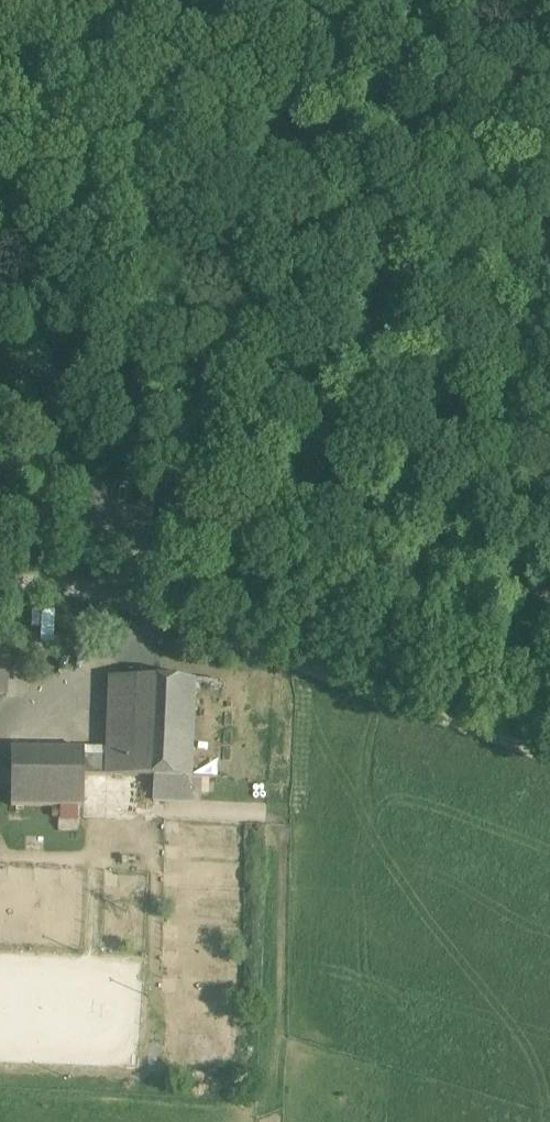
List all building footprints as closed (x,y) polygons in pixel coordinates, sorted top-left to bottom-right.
[(31,625),(40,625),(40,637),(55,638),(56,609),(32,608),(31,625)] [(0,654),(0,695),(7,696),(11,655),(0,654)] [(195,680),(111,676),(108,748),(107,775),(156,777),(191,778),(193,738),(195,680)] [(222,681),(195,680),(193,738),(219,739),(222,681)] [(219,739),(193,738),(191,778),(218,780),(219,739)] [(108,748),(84,747),(84,749),(84,774),(107,775),(108,748)] [(84,749),(11,748),(11,806),(84,806),(84,774),(84,749)] [(191,778),(156,777),(154,799),(190,801),(191,778)]
